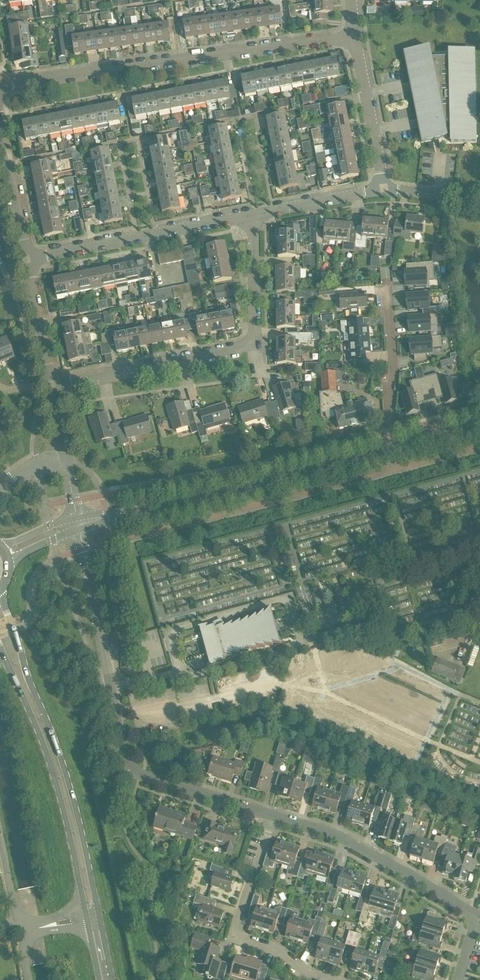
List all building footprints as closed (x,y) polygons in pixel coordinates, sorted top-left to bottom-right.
[(46,0),(34,0),(35,1),(39,0),(41,18),(49,17),(48,9),(47,9),(46,0)] [(303,10),(311,9),(313,22),(327,20),(326,14),(334,13),(334,7),(331,7),(331,1),(314,2),(314,3),(310,3),(302,4),(303,10)] [(302,4),(289,6),(291,18),(297,17),(296,11),(303,10),(302,4)] [(154,6),(155,14),(160,14),(159,9),(163,9),(163,5),(154,6)] [(283,26),(280,8),(268,9),(271,28),(276,27),(276,25),(282,24),(282,26),(283,26)] [(268,9),(256,11),(259,30),(264,29),(264,26),(270,26),(270,28),(271,28),(268,9)] [(19,15),(20,21),(28,20),(30,20),(29,11),(18,13),(19,15)] [(256,11),(244,13),(247,31),(252,31),(252,28),(258,27),(258,30),(259,30),(256,11)] [(109,21),(108,12),(101,13),(102,22),(109,21)] [(246,29),(247,31),(244,13),(232,14),(235,33),(240,32),(240,30),(246,29)] [(235,33),(232,14),(221,16),(223,35),(228,34),(228,37),(236,36),(235,33)] [(86,24),(84,16),(77,17),(78,25),(86,24)] [(217,35),(216,33),(222,32),(223,35),(221,16),(209,18),(211,36),(217,35)] [(205,37),(204,35),(211,34),(211,36),(209,18),(197,19),(200,38),(205,37)] [(185,21),(187,40),(193,39),(193,36),(199,36),(199,38),(200,38),(197,19),(185,21)] [(9,28),(10,28),(11,33),(10,33),(11,40),(12,40),(30,37),(28,20),(20,21),(8,22),(9,28)] [(172,42),(169,24),(157,25),(159,44),(165,43),(164,41),(170,40),(171,42),(172,42)] [(73,25),(65,26),(68,46),(74,45),(76,55),(81,55),(81,52),(87,51),(88,54),(90,53),(87,35),(75,36),(73,25)] [(157,25),(145,27),(148,45),(153,45),(152,42),(159,42),(159,44),(157,25)] [(145,27),(134,28),(136,47),(141,46),(140,44),(147,43),(147,46),(148,45),(145,27)] [(135,45),(135,47),(136,47),(134,28),(122,30),(125,49),(129,48),(129,46),(135,45)] [(123,46),(123,49),(125,49),(122,30),(110,32),(113,50),(117,50),(117,47),(123,46)] [(105,51),(105,49),(111,48),(111,50),(113,50),(110,32),(99,33),(101,52),(105,51)] [(93,53),(93,50),(99,50),(100,52),(101,52),(99,33),(87,35),(90,53),(93,53)] [(13,45),(12,45),(13,52),(14,52),(32,49),(36,49),(36,44),(35,37),(30,37),(12,40),(13,45)] [(412,58),(407,59),(410,75),(415,75),(416,81),(418,89),(419,96),(420,104),(422,110),(423,119),(425,125),(426,132),(446,131),(451,131),(451,137),(451,142),(472,142),(476,142),(475,51),(470,51),(450,51),(450,58),(432,58),(431,52),(430,47),(410,51),(410,52),(412,58)] [(14,52),(14,57),(17,57),(18,63),(15,64),(23,63),(24,69),(39,66),(37,56),(33,57),(32,49),(14,52)] [(325,62),(325,60),(328,79),(340,76),(337,58),(331,59),(332,61),(325,62)] [(314,65),(313,62),(313,63),(317,81),(328,79),(325,60),(319,61),(320,64),(314,65)] [(302,67),(302,65),(301,65),(305,84),(317,81),(313,63),(308,64),(308,66),(302,67)] [(290,70),(290,67),(289,67),(293,86),(305,84),(301,65),(296,66),(297,68),(290,70)] [(279,72),(278,70),(282,88),(293,86),(289,67),(284,68),(285,71),(279,72)] [(266,72),(270,91),(282,88),(278,70),(273,71),(273,73),(267,74),(266,72)] [(255,74),(254,74),(258,93),(270,91),(266,72),(261,73),(261,75),(255,77),(255,74)] [(242,77),(246,96),(258,93),(254,74),(249,75),(250,78),(243,79),(243,77),(242,77)] [(216,85),(216,83),(215,83),(219,101),(231,99),(227,80),(222,81),(222,84),(216,85)] [(204,87),(204,85),(207,104),(219,101),(215,83),(210,84),(211,86),(204,87)] [(193,90),(192,87),(195,106),(207,104),(204,85),(198,86),(199,89),(193,90)] [(181,92),(180,90),(184,108),(195,106),(192,87),(187,89),(187,91),(181,92)] [(169,94),(169,92),(168,92),(172,111),(184,108),(180,90),(175,91),(175,93),(169,94)] [(157,94),(156,94),(160,113),(172,111),(168,92),(163,93),(163,96),(157,97),(157,94)] [(145,97),(148,115),(160,113),(156,94),(151,95),(152,98),(145,99),(145,97)] [(308,103),(313,102),(320,100),(319,94),(312,95),(312,94),(307,95),(308,103)] [(132,99),(136,118),(148,115),(145,97),(139,98),(140,100),(134,101),(133,99),(132,99)] [(346,105),(346,104),(331,107),(330,102),(320,104),(321,110),(322,114),(329,113),(330,120),(346,116),(346,117),(348,116),(347,111),(345,111),(344,105),(346,105)] [(112,104),(113,106),(107,108),(110,124),(122,121),(118,103),(112,104)] [(320,104),(304,107),(305,113),(321,110),(320,104)] [(101,106),(101,109),(95,110),(98,126),(110,124),(107,108),(106,105),(101,106)] [(89,111),(83,112),(87,128),(98,126),(95,110),(94,108),(89,109),(89,111)] [(83,110),(77,111),(78,113),(72,115),(75,131),(87,128),(83,112),(83,110)] [(71,112),(66,113),(66,116),(60,117),(63,133),(75,131),(72,115),(71,112)] [(63,133),(60,117),(59,115),(54,116),(54,118),(48,119),(51,135),(63,133)] [(286,115),(268,118),(269,124),(271,123),(272,129),(270,130),(288,127),(286,115)] [(196,129),(196,128),(196,125),(199,124),(197,116),(192,117),(193,121),(186,122),(188,130),(196,129)] [(330,120),(332,132),(348,128),(348,129),(351,128),(350,123),(347,123),(346,117),(346,116),(330,120)] [(51,135),(48,119),(48,117),(42,118),(43,120),(37,122),(36,122),(40,138),(51,135)] [(24,122),(27,140),(40,138),(36,122),(37,122),(36,119),(31,120),(31,123),(25,124),(24,121),(24,122)] [(229,133),(227,133),(226,127),(228,127),(228,126),(210,130),(212,142),(230,138),(229,133)] [(275,141),(272,142),(291,138),(288,127),(270,130),(271,135),(273,135),(275,141)] [(332,132),(335,143),(353,139),(352,134),(349,135),(348,129),(348,128),(332,132)] [(187,131),(180,132),(179,132),(181,142),(189,141),(187,131)] [(168,138),(149,142),(151,147),(153,147),(154,153),(152,153),(152,154),(170,150),(168,138)] [(229,145),(228,139),(231,138),(230,138),(212,142),(214,153),(233,150),(232,145),(229,145)] [(277,153),(275,153),(275,154),(293,150),(291,138),(272,142),(273,147),(276,147),(277,153)] [(353,139),(335,143),(330,144),(331,147),(333,149),(336,148),(337,155),(355,151),(354,146),(356,146),(354,139),(353,139)] [(194,151),(195,157),(197,156),(199,156),(198,150),(200,149),(199,144),(191,146),(192,151),(194,151)] [(110,149),(92,153),(94,165),(113,161),(112,156),(109,157),(108,150),(110,150),(110,149)] [(157,165),(154,165),(173,162),(170,150),(152,154),(153,159),(155,158),(157,165)] [(232,157),(230,151),(233,150),(214,153),(217,165),(235,162),(234,156),(232,157)] [(277,165),(295,162),(293,150),(275,154),(276,159),(278,158),(279,165),(277,165)] [(356,151),(355,151),(337,155),(339,167),(355,163),(355,164),(358,163),(357,158),(358,158),(356,151)] [(80,152),(72,153),(73,159),(74,163),(80,162),(79,158),(80,155),(80,152)] [(66,154),(60,156),(61,161),(73,159),(72,153),(66,154)] [(94,165),(97,177),(115,173),(114,168),(112,168),(110,162),(113,162),(113,161),(94,165)] [(43,164),(32,166),(33,172),(36,171),(37,177),(37,178),(53,175),(58,174),(56,162),(43,164)] [(159,176),(156,177),(157,177),(175,174),(173,162),(154,165),(155,171),(158,170),(159,176)] [(233,162),(235,162),(217,165),(219,177),(237,173),(236,168),(234,169),(233,162)] [(279,177),(298,173),(295,162),(277,165),(278,171),(280,170),(282,176),(279,177)] [(326,175),(340,172),(342,179),(360,175),(359,170),(356,170),(355,164),(355,163),(339,167),(319,171),(322,182),(327,181),(326,175)] [(97,177),(99,188),(117,185),(116,180),(114,180),(113,174),(115,173),(97,177)] [(235,174),(238,174),(237,173),(219,177),(221,189),(240,185),(239,180),(236,180),(235,174)] [(282,189),(300,186),(298,173),(279,177),(280,182),(283,182),(284,188),(282,189)] [(159,189),(177,185),(175,174),(157,177),(158,182),(160,182),(161,188),(159,189)] [(37,177),(35,178),(36,183),(35,184),(36,190),(37,190),(39,189),(39,190),(55,187),(53,175),(37,178),(37,177)] [(115,186),(117,185),(99,188),(101,200),(120,197),(119,191),(116,192),(115,186)] [(161,200),(161,201),(180,197),(177,185),(159,189),(160,194),(162,194),(164,200),(161,200)] [(224,201),(242,197),(241,192),(244,192),(242,185),(240,185),(221,189),(224,201)] [(37,190),(38,195),(40,195),(41,201),(42,201),(57,198),(55,187),(39,190),(39,189),(37,190)] [(194,207),(200,205),(198,193),(189,195),(190,200),(192,200),(194,207)] [(117,197),(120,197),(101,200),(104,212),(122,208),(121,203),(119,204),(117,197)] [(164,213),(182,209),(180,197),(161,201),(162,206),(165,205),(166,211),(163,212),(164,213)] [(42,201),(41,201),(39,201),(40,207),(38,207),(39,214),(41,213),(44,213),(60,210),(57,198),(42,201)] [(106,224),(124,220),(123,215),(121,215),(120,209),(122,209),(122,208),(104,212),(106,224)] [(44,213),(41,213),(42,219),(45,218),(46,224),(46,225),(62,222),(60,210),(44,213)] [(395,226),(395,229),(394,238),(410,239),(410,233),(423,234),(424,219),(408,217),(407,227),(395,226)] [(356,233),(355,248),(366,249),(367,238),(375,238),(376,220),(364,219),(363,227),(357,227),(356,233)] [(387,239),(388,229),(389,221),(376,220),(375,238),(387,239)] [(326,231),(320,230),(317,230),(318,244),(320,244),(325,244),(330,245),(330,241),(336,242),(335,246),(337,246),(339,223),(334,223),(334,221),(327,221),(327,222),(326,222),(326,231)] [(44,238),(64,234),(62,222),(46,225),(46,224),(44,225),(45,230),(43,230),(44,238)] [(351,224),(351,223),(344,222),(344,224),(339,223),(337,246),(338,246),(338,242),(343,242),(343,248),(354,249),(355,248),(356,233),(350,232),(351,224)] [(287,226),(287,229),(287,232),(279,232),(279,244),(297,244),(297,235),(300,235),(300,226),(287,226)] [(384,256),(391,256),(392,242),(386,242),(384,256)] [(207,247),(209,259),(228,255),(225,243),(207,247)] [(279,257),(300,257),(300,244),(297,244),(279,244),(279,257)] [(194,247),(188,248),(190,260),(196,259),(194,247)] [(188,248),(182,249),(184,261),(190,260),(188,248)] [(182,249),(176,250),(178,262),(184,261),(182,249)] [(176,250),(170,251),(172,263),(178,262),(176,250)] [(170,251),(164,252),(166,264),(172,263),(170,251)] [(164,252),(159,253),(158,254),(160,265),(166,264),(164,252)] [(228,255),(209,259),(211,271),(230,267),(229,261),(230,261),(229,255),(228,255)] [(136,260),(137,263),(136,263),(140,281),(141,287),(147,286),(145,280),(152,279),(148,260),(143,261),(143,259),(136,260)] [(184,261),(185,267),(197,265),(196,259),(190,260),(184,261)] [(136,263),(125,265),(128,284),(140,281),(136,263)] [(407,270),(406,271),(407,286),(416,285),(416,287),(427,287),(426,280),(434,280),(433,263),(406,265),(407,270)] [(113,265),(113,267),(117,286),(117,290),(129,287),(128,284),(125,265),(119,266),(119,264),(113,265)] [(185,267),(187,273),(198,270),(197,265),(185,267)] [(113,267),(101,270),(105,288),(117,286),(113,267)] [(232,280),(230,267),(211,271),(214,284),(232,280)] [(301,267),(296,267),(277,267),(277,280),(301,280),(301,267)] [(84,270),(77,272),(78,274),(81,293),(93,290),(89,272),(85,273),(84,270)] [(90,272),(89,272),(93,290),(105,288),(101,270),(96,271),(96,270),(90,271),(90,272)] [(187,273),(188,278),(199,276),(198,270),(187,273)] [(78,274),(66,276),(69,295),(81,293),(78,274)] [(54,279),(58,297),(69,295),(66,276),(61,277),(61,276),(54,277),(54,279)] [(188,278),(189,284),(189,285),(189,284),(200,282),(199,276),(188,278)] [(296,292),(296,280),(301,280),(277,280),(277,292),(296,292)] [(202,290),(200,282),(189,284),(190,292),(191,292),(202,290)] [(189,284),(183,285),(185,297),(186,297),(192,296),(191,292),(190,292),(189,284),(189,285),(189,284)] [(181,298),(185,297),(183,285),(177,287),(179,298),(181,298)] [(226,286),(215,288),(217,300),(228,298),(226,286)] [(177,287),(171,288),(173,299),(179,298),(177,287)] [(171,288),(165,289),(168,300),(173,299),(171,288)] [(165,289),(160,290),(162,302),(168,300),(165,289)] [(153,291),(154,298),(155,298),(156,303),(157,303),(161,302),(162,302),(160,290),(153,291)] [(350,309),(351,318),(359,317),(359,309),(367,308),(366,293),(341,294),(341,310),(350,309)] [(428,293),(407,295),(409,310),(422,309),(423,316),(437,315),(436,307),(429,308),(428,293)] [(194,308),(192,296),(186,297),(188,309),(194,308)] [(98,302),(99,310),(109,308),(107,300),(102,301),(98,302)] [(296,303),(277,303),(278,316),(296,316),(296,303)] [(211,335),(223,332),(220,314),(215,315),(214,309),(207,310),(207,311),(211,335)] [(60,312),(61,318),(73,315),(72,310),(60,312)] [(191,320),(190,320),(192,330),(198,329),(199,337),(211,335),(207,311),(189,315),(191,320)] [(109,312),(104,313),(106,325),(112,324),(109,312)] [(232,312),(220,314),(223,332),(228,332),(228,334),(235,332),(232,312)] [(100,314),(88,316),(89,322),(101,320),(100,314)] [(423,316),(409,317),(410,332),(430,331),(430,327),(438,326),(437,315),(423,316)] [(299,327),(296,327),(296,316),(278,316),(278,328),(287,328),(287,332),(299,332),(299,327)] [(189,339),(187,331),(192,330),(190,320),(173,323),(177,341),(189,339)] [(363,321),(341,322),(342,332),(344,334),(348,334),(349,342),(370,341),(369,328),(364,328),(363,321)] [(63,326),(65,338),(84,335),(90,334),(89,329),(83,330),(81,323),(63,326)] [(173,323),(161,325),(165,344),(177,341),(173,323)] [(161,325),(149,328),(153,346),(165,344),(161,325)] [(110,346),(116,345),(117,353),(129,351),(126,332),(125,328),(113,330),(107,331),(107,334),(108,334),(109,342),(110,346)] [(149,328),(138,330),(141,348),(153,346),(149,328)] [(138,330),(126,332),(129,351),(141,348),(138,330)] [(288,339),(278,339),(278,352),(296,352),(296,345),(299,345),(299,343),(312,343),(312,340),(320,340),(320,333),(319,333),(307,334),(288,334),(288,339)] [(65,338),(68,350),(86,346),(86,347),(92,346),(90,334),(84,335),(65,338)] [(13,357),(5,336),(0,338),(0,362),(13,357)] [(441,337),(411,339),(412,355),(414,354),(415,361),(427,360),(426,354),(432,353),(432,349),(441,348),(441,337)] [(371,354),(370,341),(349,342),(349,354),(346,355),(346,361),(358,361),(358,354),(371,354)] [(103,343),(100,343),(102,356),(105,355),(107,363),(113,362),(111,354),(112,354),(110,346),(109,342),(103,343)] [(86,346),(68,350),(70,362),(88,358),(88,357),(91,356),(90,351),(93,350),(92,346),(86,347),(86,346)] [(278,358),(275,358),(275,364),(278,364),(278,365),(304,365),(303,358),(303,352),(296,352),(278,352),(278,358)] [(340,394),(337,395),(336,380),(343,380),(342,372),(336,372),(322,373),(323,393),(319,393),(321,412),(335,409),(340,428),(340,429),(376,420),(371,403),(365,404),(364,401),(353,404),(352,401),(347,402),(348,405),(343,406),(340,394)] [(439,374),(425,378),(428,392),(434,390),(436,398),(444,396),(446,404),(458,400),(452,379),(441,382),(439,374)] [(413,390),(401,393),(407,415),(419,411),(417,404),(425,402),(424,397),(429,395),(428,392),(425,378),(410,382),(413,390)] [(278,400),(272,402),(278,422),(282,421),(279,412),(297,406),(293,394),(294,393),(290,382),(274,387),(278,400)] [(244,423),(267,416),(269,421),(276,419),(277,422),(278,422),(272,402),(271,401),(265,403),(264,399),(252,402),(253,403),(240,408),(244,423)] [(194,410),(187,412),(184,402),(167,406),(171,418),(172,418),(176,430),(190,426),(192,434),(198,432),(200,438),(201,437),(195,413),(194,410)] [(195,413),(201,437),(207,436),(206,430),(231,423),(230,420),(225,403),(214,406),(214,408),(195,413)] [(95,429),(98,441),(120,435),(117,423),(110,425),(107,413),(90,417),(93,429),(95,429)] [(117,423),(120,435),(123,445),(129,443),(128,438),(152,431),(148,414),(137,417),(137,419),(124,423),(124,421),(117,423)] [(210,667),(218,665),(218,664),(218,662),(226,660),(225,660),(225,658),(233,657),(233,656),(233,654),(241,654),(241,653),(241,651),(249,652),(249,651),(249,649),(257,649),(257,647),(265,648),(265,647),(265,645),(274,647),(274,646),(273,646),(274,644),(282,646),(282,645),(278,644),(269,612),(272,609),(272,608),(266,614),(264,613),(264,612),(258,618),(256,616),(257,616),(256,615),(250,620),(248,619),(249,618),(248,618),(242,623),(240,621),(241,621),(240,620),(233,625),(232,623),(233,623),(232,622),(225,627),(224,625),(224,624),(217,628),(216,625),(208,627),(207,625),(208,625),(207,625),(199,627),(203,626),(214,665),(210,667)] [(453,680),(458,666),(438,658),(432,672),(453,680)] [(313,755),(306,753),(304,761),(311,763),(313,755)] [(233,774),(240,777),(245,762),(236,760),(235,764),(214,757),(209,774),(222,778),(222,780),(231,782),(233,774)] [(245,780),(251,782),(249,788),(266,793),(272,771),(279,773),(279,772),(283,760),(276,758),(273,769),(256,764),(253,774),(247,773),(245,780)] [(282,785),(278,797),(289,800),(295,782),(285,779),(287,774),(279,772),(279,773),(276,783),(282,785)] [(311,793),(311,791),(315,779),(307,777),(305,785),(295,782),(289,800),(290,800),(290,799),(301,802),(305,791),(311,793)] [(312,807),(324,811),(330,792),(320,789),(323,779),(315,777),(315,779),(311,791),(317,793),(312,807)] [(330,792),(324,811),(335,814),(340,800),(345,802),(350,788),(342,785),(339,795),(330,792)] [(363,804),(357,824),(369,828),(372,820),(377,822),(381,808),(385,795),(386,793),(387,788),(381,786),(379,793),(378,796),(376,797),(375,803),(376,805),(375,808),(363,804)] [(346,821),(357,824),(363,804),(353,801),(355,795),(357,790),(350,788),(345,802),(342,811),(348,813),(346,821)] [(386,793),(385,795),(381,808),(387,810),(392,795),(386,793)] [(154,827),(160,829),(170,832),(171,829),(180,832),(179,835),(193,839),(197,827),(184,823),(186,815),(160,807),(158,816),(157,816),(156,818),(157,819),(154,827)] [(378,838),(390,841),(396,821),(390,819),(391,814),(386,812),(378,838)] [(406,831),(411,833),(413,826),(416,819),(405,816),(403,823),(396,821),(390,841),(401,845),(406,831)] [(207,829),(203,839),(204,839),(219,843),(219,844),(225,846),(223,852),(231,855),(233,849),(234,849),(238,833),(226,829),(216,826),(216,824),(209,822),(207,829)] [(410,857),(422,860),(427,842),(422,841),(425,832),(419,830),(420,828),(413,826),(411,833),(408,844),(414,846),(410,857)] [(442,854),(445,844),(448,837),(442,835),(441,838),(436,836),(434,844),(427,842),(422,860),(433,864),(437,852),(442,854)] [(282,865),(289,845),(277,841),(273,855),(267,853),(263,867),(269,869),(269,866),(273,867),(274,862),(282,865)] [(453,879),(454,879),(460,857),(454,855),(456,849),(451,848),(452,846),(445,844),(442,854),(441,858),(447,860),(444,869),(442,874),(446,875),(446,874),(454,877),(453,879)] [(287,875),(297,878),(302,862),(296,860),(300,848),(289,845),(282,865),(289,867),(287,875)] [(477,864),(479,854),(479,850),(475,849),(473,855),(468,853),(466,859),(460,857),(454,879),(459,881),(465,883),(467,878),(466,878),(470,868),(472,863),(477,864)] [(310,873),(317,875),(323,855),(312,852),(308,863),(302,862),(297,878),(304,880),(305,876),(308,877),(310,873)] [(323,855),(317,875),(328,879),(326,885),(327,885),(332,886),(337,872),(331,870),(334,859),(323,855)] [(215,873),(211,885),(230,891),(234,878),(222,874),(223,869),(212,865),(210,871),(215,873)] [(338,888),(349,892),(355,873),(343,869),(338,888)] [(367,877),(355,873),(349,892),(361,896),(367,877)] [(337,890),(332,889),(332,886),(331,889),(327,902),(333,904),(337,890)] [(361,913),(359,920),(365,922),(368,912),(370,907),(381,910),(382,910),(388,891),(376,888),(372,901),(366,899),(361,913)] [(381,910),(380,914),(392,917),(391,919),(390,923),(396,925),(398,917),(393,916),(399,895),(395,893),(395,892),(394,891),(391,890),(389,890),(389,892),(388,891),(382,910),(381,910)] [(216,901),(196,895),(194,903),(203,906),(198,921),(219,927),(224,912),(214,909),(216,901)] [(251,926),(262,930),(268,909),(257,906),(260,897),(254,895),(249,913),(254,915),(251,926)] [(361,913),(366,899),(360,897),(356,911),(361,913)] [(268,909),(262,930),(273,933),(277,922),(283,923),(287,909),(281,908),(279,907),(275,909),(275,911),(268,909)] [(285,936),(297,940),(303,920),(297,918),(298,914),(293,912),(293,911),(287,909),(283,923),(289,925),(285,936)] [(426,916),(422,929),(442,935),(444,929),(446,929),(448,923),(435,919),(436,915),(435,913),(430,912),(428,913),(427,916),(426,916)] [(314,923),(303,920),(297,940),(308,943),(311,932),(318,934),(321,922),(322,919),(316,917),(314,923)] [(327,924),(321,922),(318,934),(317,936),(323,937),(327,924)] [(442,935),(422,929),(417,928),(413,941),(419,942),(418,943),(440,949),(442,943),(440,942),(442,935)] [(345,944),(351,946),(355,933),(350,931),(345,944)] [(196,933),(191,948),(201,951),(197,964),(203,965),(201,974),(217,979),(222,963),(217,961),(220,949),(208,945),(211,937),(196,933)] [(357,948),(361,935),(355,933),(351,946),(357,948)] [(384,942),(380,955),(386,957),(390,943),(391,940),(385,938),(384,942)] [(316,958),(328,962),(333,943),(322,939),(316,958)] [(339,966),(345,947),(333,943),(328,962),(339,966)] [(413,958),(417,959),(416,963),(436,969),(438,962),(440,963),(442,956),(420,950),(416,949),(414,950),(412,956),(413,958)] [(350,969),(362,972),(368,953),(356,950),(350,969)] [(374,976),(380,957),(368,953),(362,972),(374,976)] [(231,974),(250,979),(265,979),(266,974),(259,971),(261,964),(262,963),(251,959),(250,961),(236,957),(234,964),(233,964),(232,967),(233,967),(231,974)] [(436,969),(416,963),(412,976),(424,979),(435,979),(436,976),(434,976),(436,969)]
